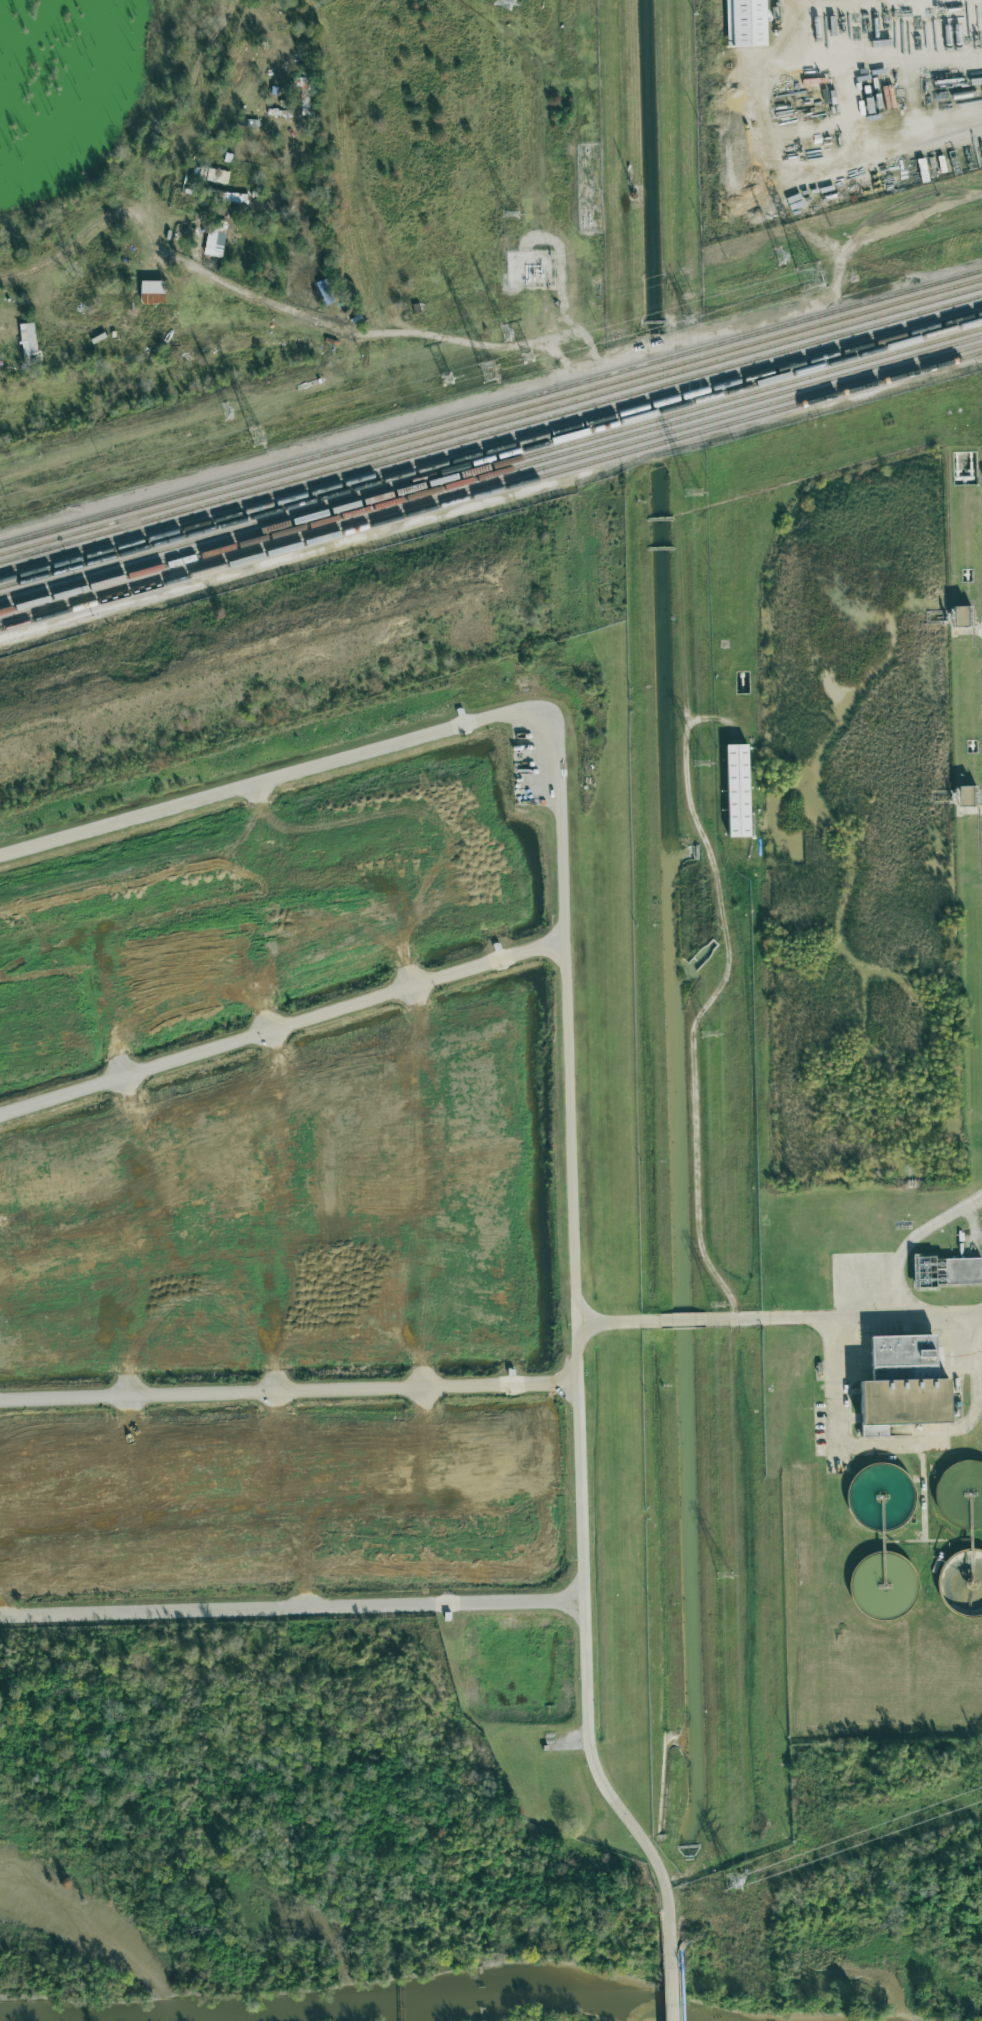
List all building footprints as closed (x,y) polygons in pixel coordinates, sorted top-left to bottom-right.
[(725,47),(765,46),(763,0),(724,0),(725,47)] [(226,222),(209,219),(202,254),(219,258),(226,222)] [(162,281),(137,281),(137,304),(162,304),(162,281)] [(35,355),(32,323),(17,324),(19,356),(35,355)] [(970,607),(949,607),(949,628),(970,628),(970,607)] [(745,745),(722,745),(725,838),(747,838),(745,745)] [(955,807),(976,807),(975,786),(955,787),(955,807)] [(910,1286),(980,1285),(979,1258),(932,1259),(932,1254),(909,1255),(910,1286)] [(866,1336),(867,1380),(855,1380),(856,1437),(886,1437),(885,1424),(945,1423),(944,1378),(932,1378),(931,1334),(866,1336)]
